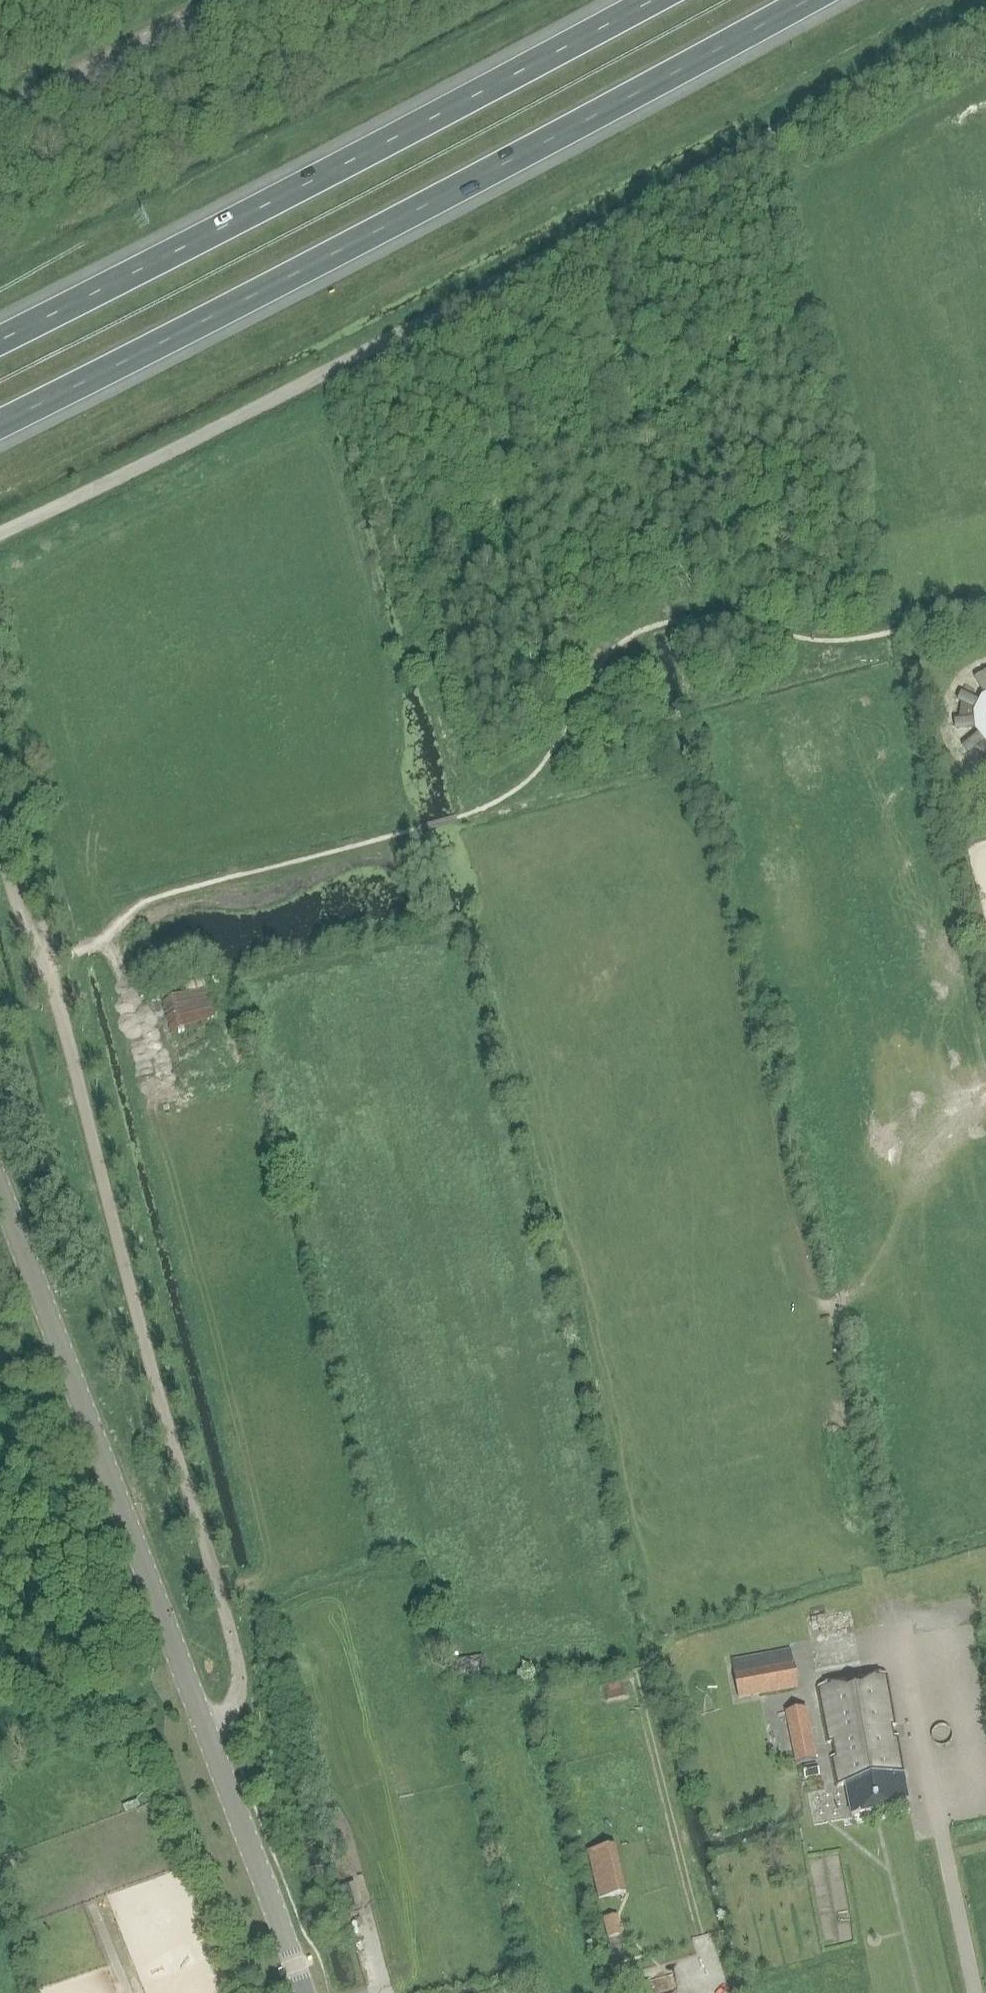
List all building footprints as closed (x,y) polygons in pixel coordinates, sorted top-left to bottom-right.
[(983,674),(976,678),(985,695),(981,697),(979,701),(962,692),(958,701),(962,703),(959,716),(959,719),(955,719),(956,729),(974,727),(975,731),(977,734),(963,746),(969,753),(974,748),(985,757),(985,680),(983,674)] [(162,1000),(173,1030),(222,1012),(211,982),(162,1000)] [(792,1663),(733,1673),(738,1699),(797,1688),(792,1663)] [(894,1726),(895,1726),(886,1674),(817,1686),(828,1743),(829,1743),(829,1742),(833,1741),(836,1757),(832,1758),(832,1757),(831,1757),(837,1786),(845,1784),(851,1817),(898,1808),(897,1802),(908,1800),(897,1737),(896,1737),(893,1738),(891,1726),(894,1726)] [(816,1761),(805,1708),(785,1712),(796,1765),(816,1761)] [(591,1847),(597,1895),(626,1891),(621,1844),(591,1847)] [(606,1916),(608,1934),(623,1932),(621,1914),(606,1916)]
